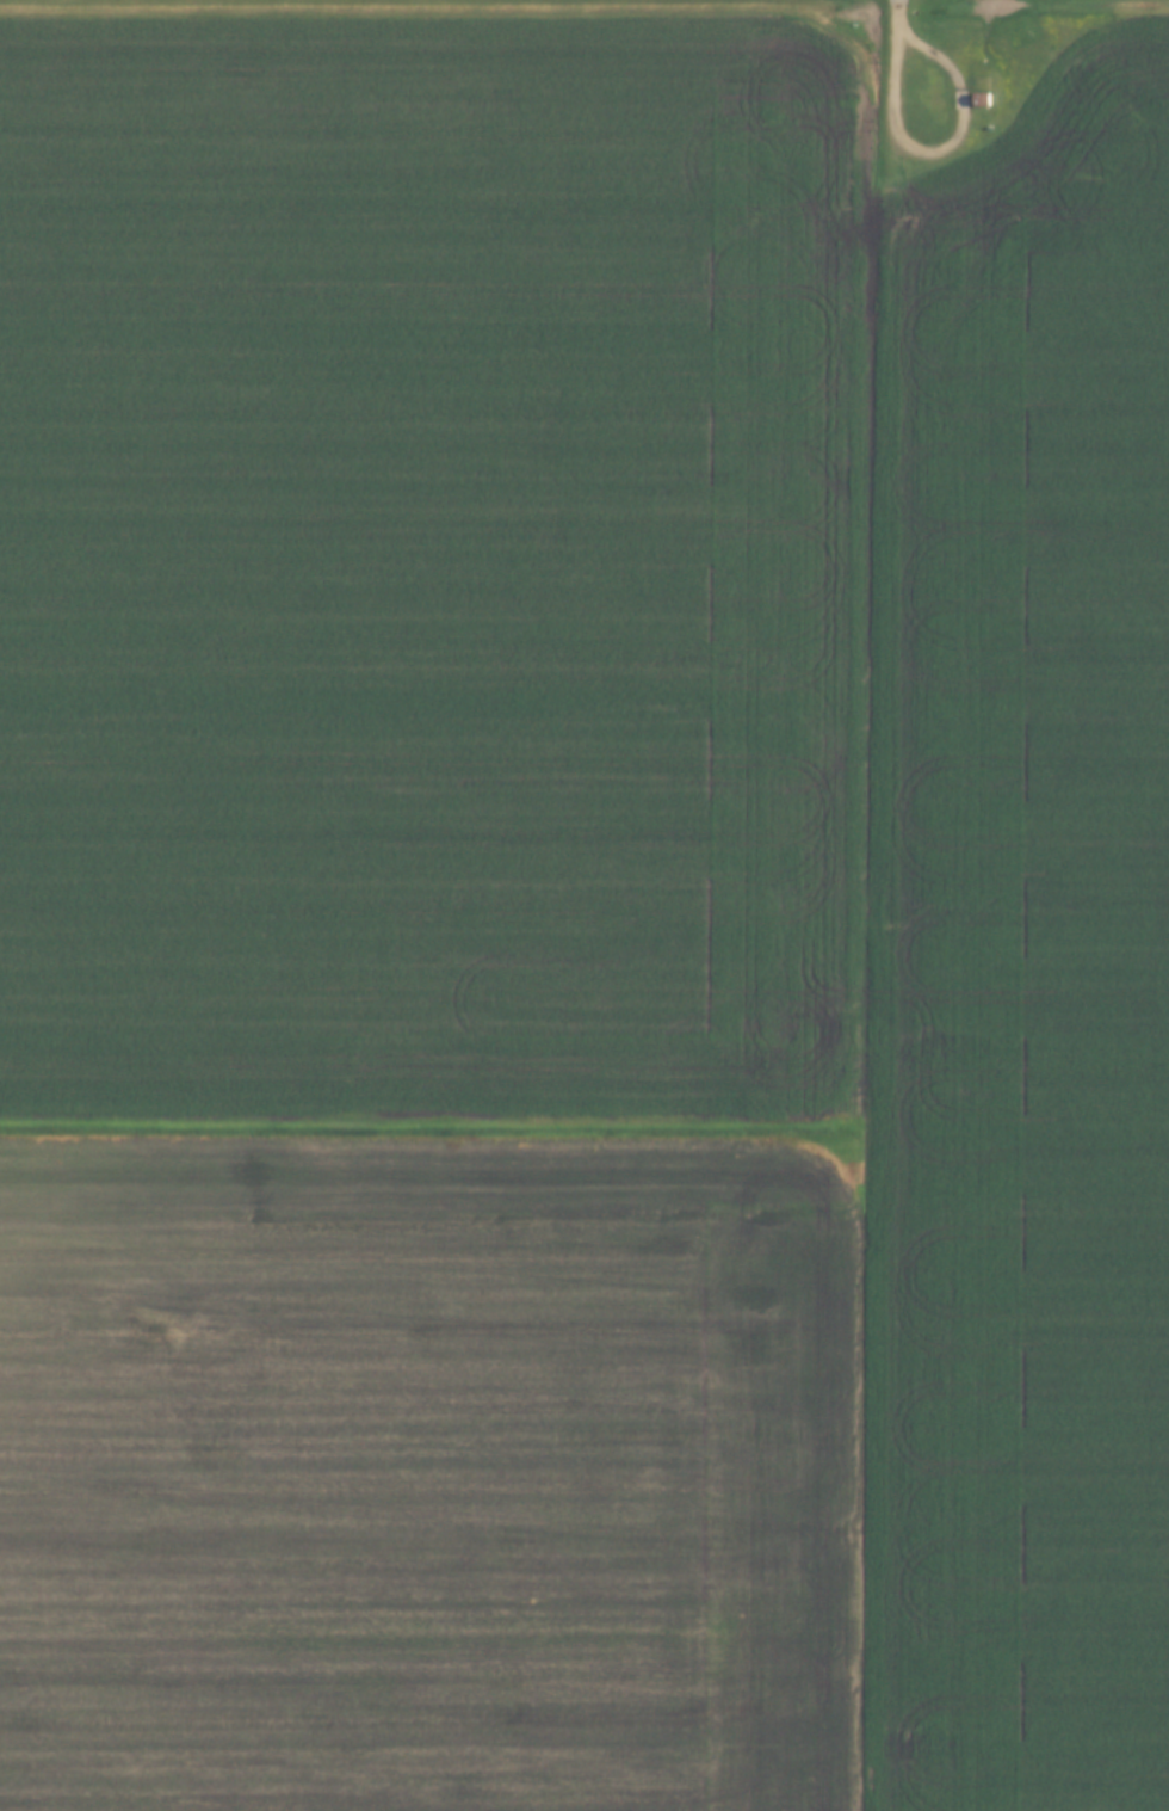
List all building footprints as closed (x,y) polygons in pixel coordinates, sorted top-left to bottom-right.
[(992,93),(976,93),(976,106),(992,106),(992,93)]
